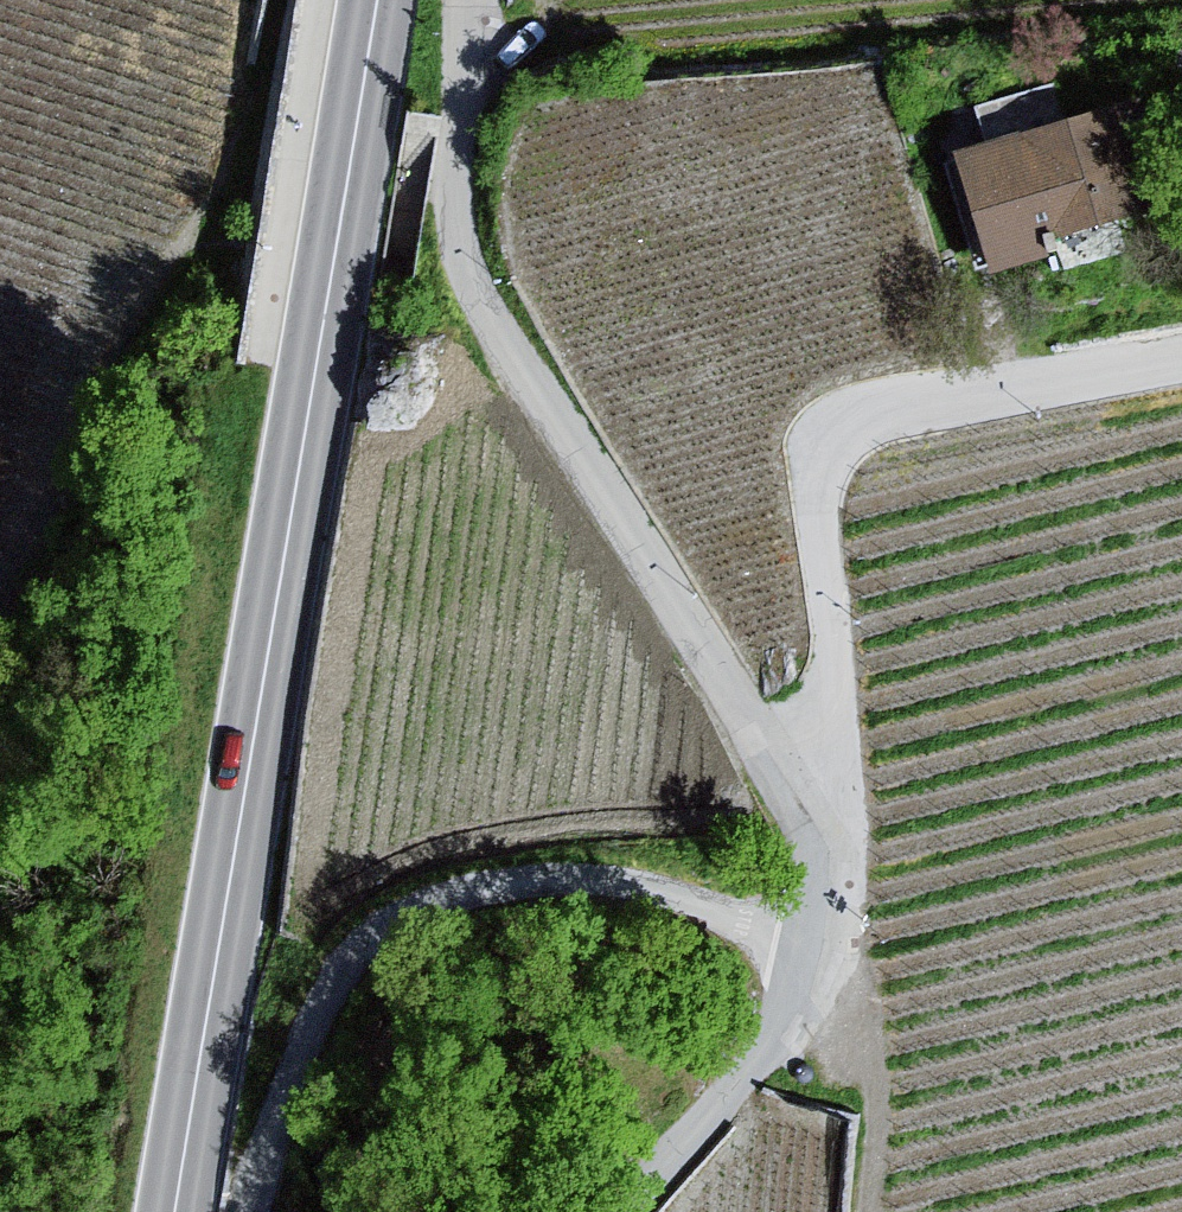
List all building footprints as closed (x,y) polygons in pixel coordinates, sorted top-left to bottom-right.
[(969,148),(998,247),(1105,215),(1076,117),(969,148)]
